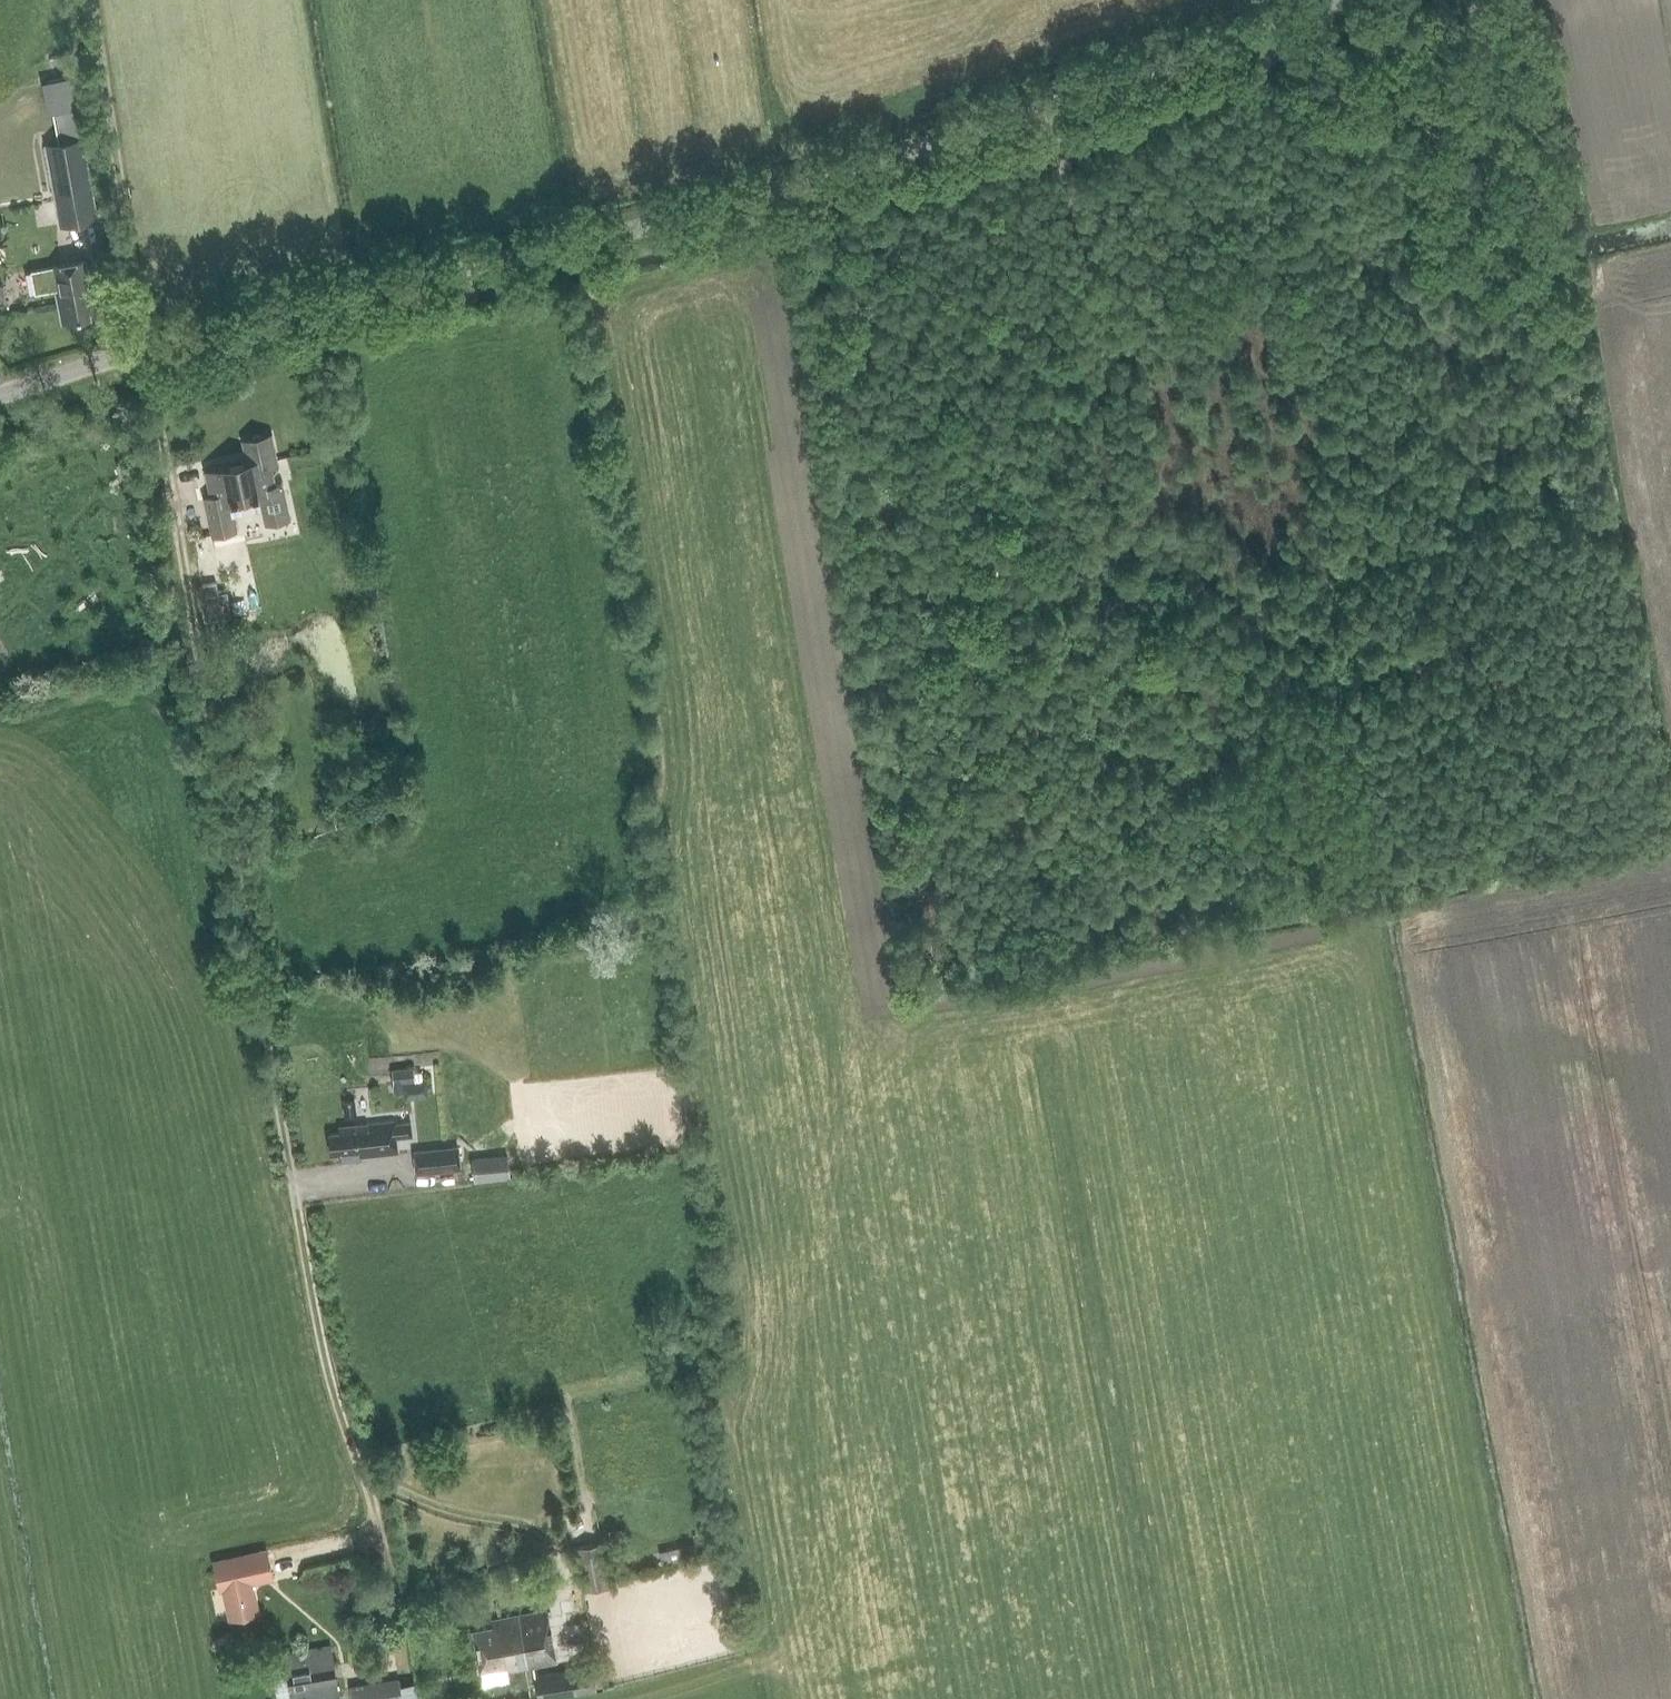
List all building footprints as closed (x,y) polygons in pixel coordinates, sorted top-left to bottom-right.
[(59,142),(44,144),(59,227),(99,220),(79,108),(53,112),(59,142)] [(95,311),(85,260),(29,271),(34,294),(56,290),(62,322),(90,317),(89,313),(95,311)] [(15,305),(10,283),(0,285),(0,309),(15,305)] [(279,467),(271,433),(241,440),(246,461),(204,471),(209,496),(203,497),(211,537),(238,531),(232,506),(238,505),(237,500),(252,497),(253,502),(259,501),(262,514),(288,508),(282,482),(276,484),(272,468),(279,467)] [(391,1069),(393,1092),(403,1091),(402,1083),(415,1082),(413,1066),(391,1069)] [(343,1101),(344,1115),(356,1114),(355,1100),(343,1101)] [(394,1123),(394,1119),(338,1125),(338,1132),(327,1133),(329,1155),(341,1154),(341,1162),(360,1160),(360,1157),(398,1153),(396,1139),(413,1137),(411,1121),(394,1123)] [(462,1170),(459,1146),(412,1152),(415,1175),(462,1170)] [(507,1154),(471,1158),(474,1181),(510,1178),(507,1154)] [(311,1538),(312,1547),(339,1545),(338,1536),(311,1538)] [(603,1542),(573,1548),(582,1591),(612,1585),(603,1542)] [(668,1549),(671,1562),(688,1557),(685,1544),(668,1549)] [(266,1549),(213,1561),(220,1592),(222,1592),(228,1619),(259,1613),(253,1584),(273,1580),(266,1549)] [(432,1598),(427,1606),(438,1612),(442,1604),(432,1598)] [(508,1671),(555,1662),(546,1610),(492,1620),(493,1627),(473,1630),(480,1669),(497,1667),(497,1670),(508,1668),(508,1671)] [(283,1652),(286,1667),(273,1669),(277,1697),(290,1695),(291,1698),(328,1698),(338,1697),(331,1645),(283,1652)] [(534,1674),(539,1698),(544,1698),(595,1690),(590,1664),(534,1674)] [(365,1698),(402,1698),(399,1678),(363,1683),(365,1698)]
